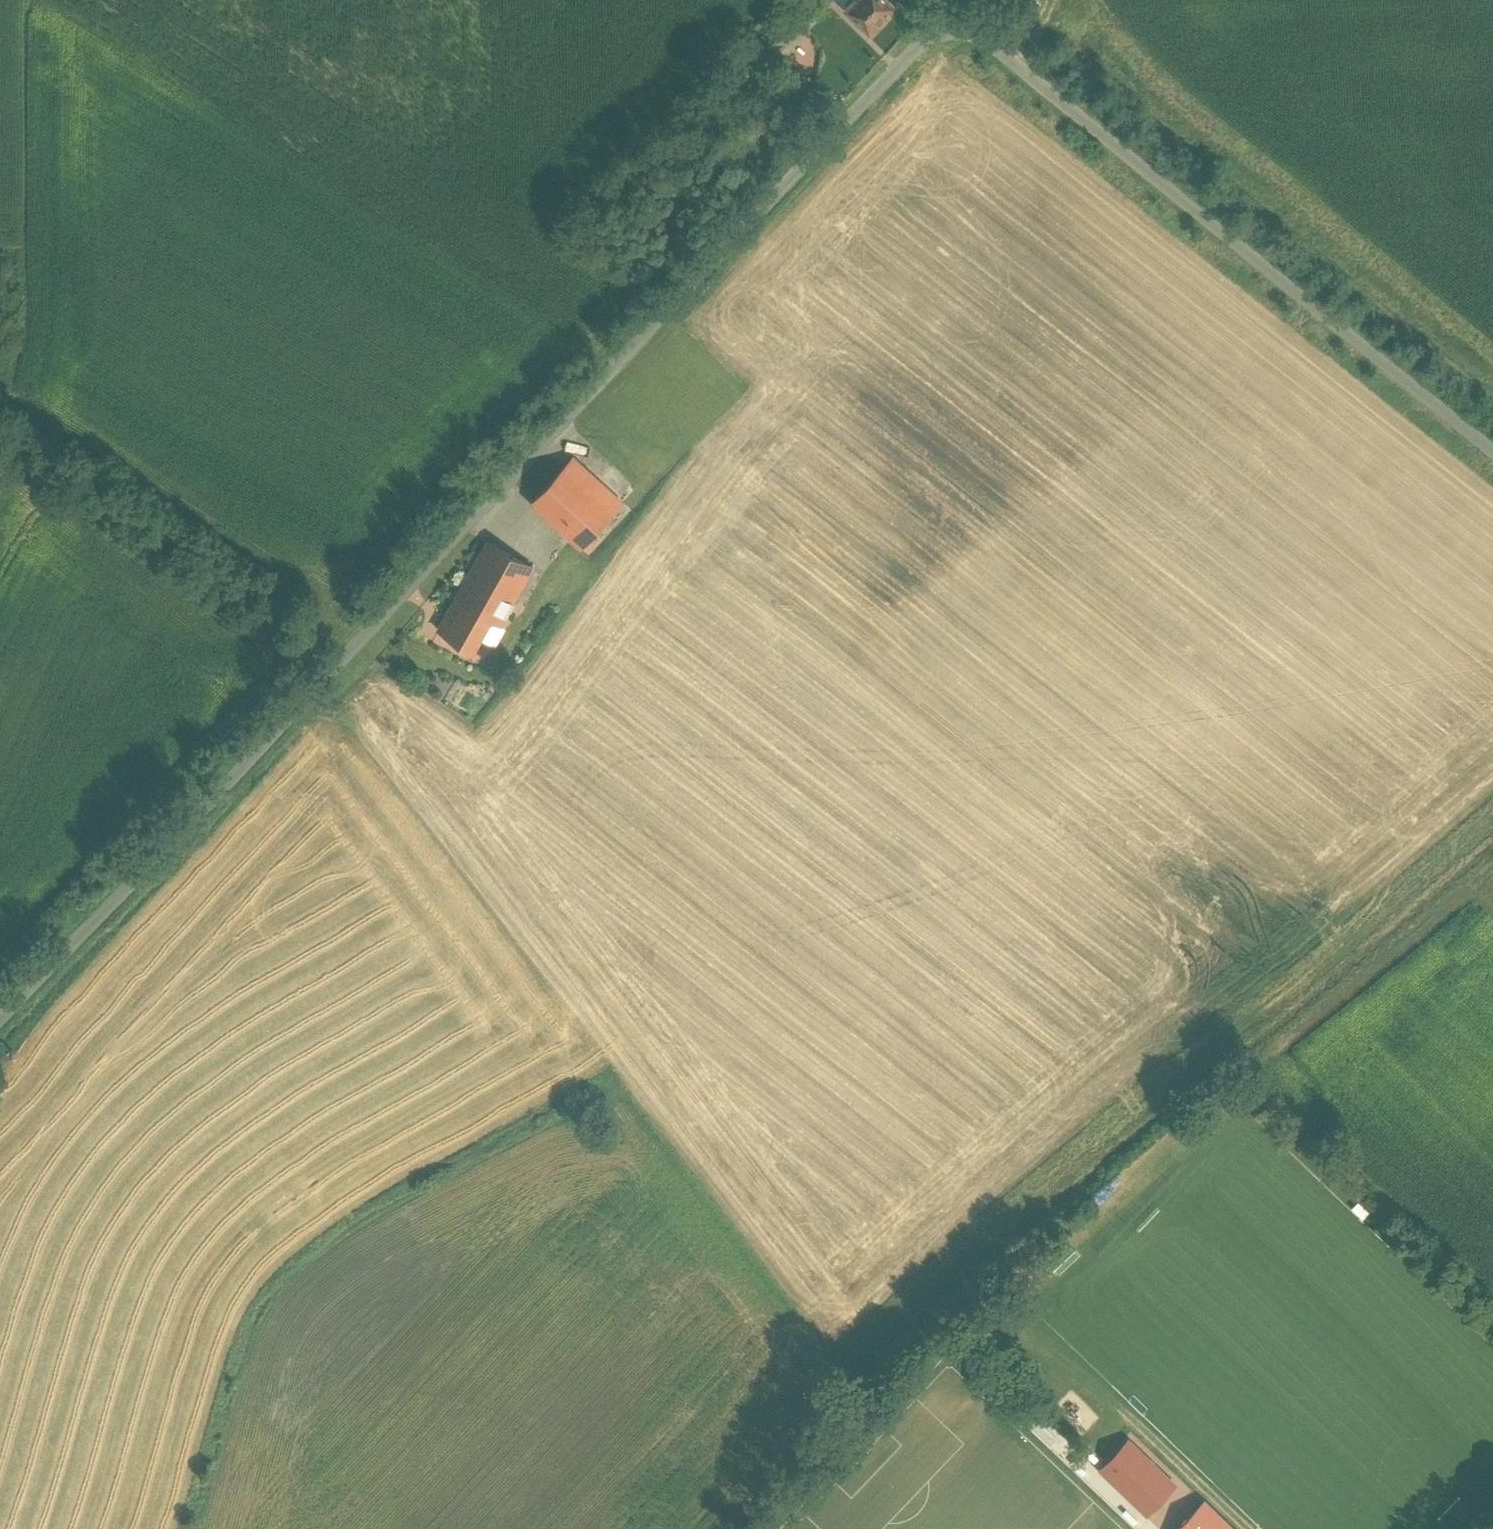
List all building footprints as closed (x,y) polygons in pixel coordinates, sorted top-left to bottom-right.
[(847,7),(873,32),(897,5),(892,0),(854,0),(847,7)] [(624,504),(573,457),(534,502),(584,547),(624,504)] [(492,619),(492,620),(501,625),(534,566),(491,541),(458,599),(492,619)] [(492,619),(458,599),(440,630),(474,650),(492,620),(492,619)] [(1174,1486),(1128,1441),(1102,1469),(1148,1513),(1174,1486)] [(1197,1507),(1176,1528),(1220,1528),(1197,1507)]
